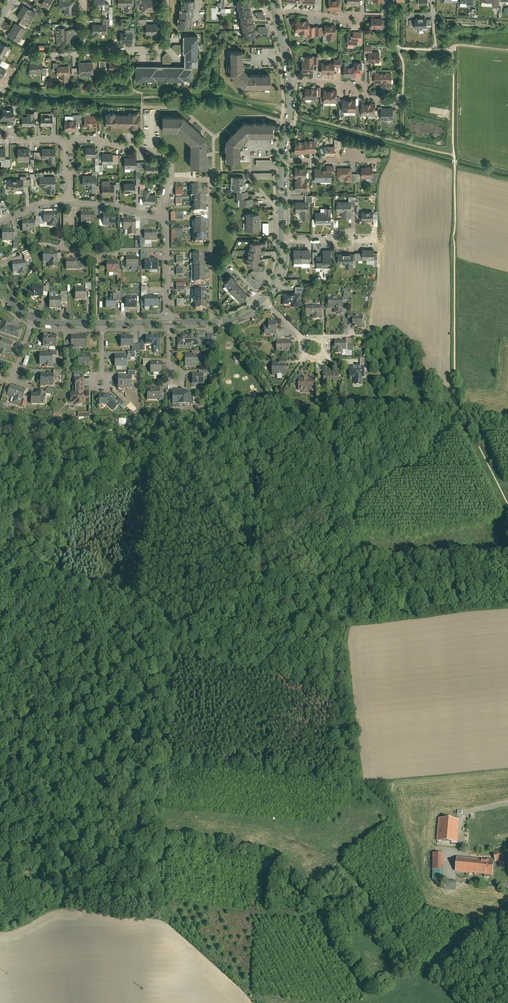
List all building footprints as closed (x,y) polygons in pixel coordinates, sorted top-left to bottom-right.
[(51,0),(35,0),(40,2),(39,5),(46,9),(51,0)] [(102,2),(102,0),(93,0),(93,2),(97,2),(97,8),(101,8),(101,12),(108,12),(108,8),(107,8),(107,2),(102,2)] [(117,3),(117,7),(125,7),(125,13),(131,13),(131,0),(117,0),(117,3)] [(141,6),(141,13),(156,13),(156,0),(141,0),(141,6)] [(194,0),(180,0),(180,8),(178,8),(178,18),(179,18),(179,22),(176,22),(176,27),(189,27),(189,25),(191,25),(191,16),(192,16),(192,6),(193,6),(194,0)] [(248,0),(236,0),(236,9),(238,9),(238,16),(239,16),(239,23),(241,23),(241,31),(243,31),(243,38),(254,38),(254,30),(252,30),(252,22),(251,22),(251,15),(249,15),(249,8),(248,8),(248,0)] [(339,11),(339,3),(339,0),(328,0),(328,11),(339,11)] [(73,16),(73,1),(64,1),(59,1),(58,1),(58,9),(63,9),(63,16),(73,16)] [(20,19),(24,21),(27,17),(30,19),(35,12),(22,5),(15,16),(20,19)] [(382,18),(370,18),(370,29),(381,29),(382,29),(382,21),(382,18)] [(428,27),(427,20),(414,20),(414,28),(428,27)] [(308,21),(294,21),(294,33),(297,33),(297,34),(306,35),(308,35),(308,27),(308,21)] [(382,29),(381,29),(381,31),(386,31),(389,31),(389,22),(386,22),(386,21),(382,21),(382,29)] [(20,39),(26,30),(22,28),(17,25),(14,23),(6,36),(16,42),(18,43),(20,39)] [(102,25),(92,24),(91,38),(101,39),(101,36),(105,36),(105,26),(105,25),(102,25)] [(155,35),(155,24),(145,24),(145,25),(145,35),(155,35)] [(323,28),(323,33),(323,34),(324,34),(323,35),(326,35),(326,40),(334,40),(334,36),(335,36),(335,25),(323,25),(323,28)] [(55,43),(65,43),(65,42),(72,42),(72,36),(72,29),(65,29),(65,27),(59,27),(54,27),(54,28),(54,33),(55,33),(55,43)] [(321,28),(314,27),(314,36),(321,36),(321,33),(323,33),(323,28),(321,28)] [(119,32),(119,43),(132,43),(131,37),(131,32),(129,32),(119,32)] [(347,45),(357,45),(357,42),(361,42),(362,32),(352,32),(352,36),(347,36),(347,45)] [(198,35),(183,36),(183,67),(136,67),(136,82),(192,82),(192,69),(198,69),(198,35)] [(388,41),(384,36),(379,40),(383,45),(388,41)] [(1,54),(3,55),(5,56),(9,48),(0,43),(0,55),(1,54)] [(174,46),(171,49),(178,56),(181,53),(181,46),(174,46)] [(367,63),(379,63),(379,52),(371,52),(371,46),(364,46),(364,54),(368,54),(367,63)] [(244,71),(243,50),(228,51),(229,78),(244,90),(269,89),(269,75),(249,76),(244,71)] [(166,54),(163,57),(162,64),(170,64),(173,61),(166,54)] [(300,74),(311,74),(311,66),(312,57),(305,57),(305,62),(301,62),(300,74)] [(120,60),(108,60),(108,62),(108,67),(108,74),(108,75),(116,75),(116,72),(117,70),(120,70),(120,60)] [(0,62),(0,66),(5,69),(3,72),(10,76),(14,70),(7,66),(8,65),(1,61),(0,62)] [(108,74),(108,67),(108,62),(104,62),(97,62),(98,68),(104,68),(104,74),(108,74)] [(41,63),(28,63),(28,74),(42,74),(41,68),(41,63)] [(92,63),(78,63),(78,68),(78,75),(78,77),(92,77),(92,63)] [(320,74),(334,74),(334,68),(334,63),(333,63),(320,63),(320,74)] [(56,67),(55,67),(55,70),(56,76),(59,76),(59,82),(67,82),(67,76),(68,76),(68,67),(56,67)] [(342,78),(353,78),(353,70),(353,67),(343,67),(342,78)] [(391,87),(391,72),(376,72),(374,72),(374,77),(374,84),(380,84),(380,87),(391,87)] [(316,88),(305,88),(305,98),(315,98),(315,96),(315,90),(316,88)] [(336,90),(322,90),(322,97),(322,103),(336,103),(336,98),(336,90)] [(355,100),(342,100),(342,106),(342,112),(355,113),(355,107),(355,100)] [(375,103),(361,103),(361,110),(360,116),(375,116),(375,110),(375,103)] [(12,121),(12,113),(12,108),(1,108),(1,114),(0,114),(0,116),(0,121),(12,121)] [(381,108),(381,112),(381,120),(393,120),(393,119),(393,110),(393,108),(381,108)] [(21,126),(33,126),(33,118),(33,113),(26,113),(26,117),(21,117),(21,126)] [(104,113),(104,128),(114,128),(114,127),(126,127),(126,128),(137,128),(137,114),(127,113),(127,115),(114,115),(114,113),(104,113)] [(39,126),(51,126),(51,115),(39,115),(39,126)] [(96,116),(83,116),(83,126),(86,126),(86,127),(95,127),(95,123),(96,123),(96,122),(96,116)] [(205,168),(205,138),(182,117),(161,116),(161,132),(175,132),(189,145),(189,168),(205,168)] [(63,132),(75,132),(75,120),(72,120),(70,120),(63,120),(63,132)] [(272,123),(242,123),(224,140),(224,153),(225,162),(239,162),(239,146),(242,143),(244,140),(248,137),(272,137),(272,123)] [(294,146),(294,155),(304,155),(304,153),(314,153),(314,147),(314,141),(303,141),(303,143),(294,143),(294,146)] [(94,147),(84,147),(84,157),(94,157),(94,153),(94,147)] [(334,147),(324,147),(324,156),(335,156),(335,151),(334,147)] [(27,148),(16,148),(17,160),(27,160),(27,159),(27,148)] [(40,148),(40,152),(41,159),(47,159),(47,162),(52,162),(52,158),(54,158),(54,148),(40,148)] [(111,154),(101,154),(101,165),(102,165),(111,165),(111,154)] [(135,164),(135,158),(123,158),(123,169),(135,169),(135,164)] [(156,162),(144,162),(144,169),(145,169),(145,174),(156,174),(156,162)] [(320,168),(313,168),(313,183),(331,183),(331,174),(333,174),(333,166),(326,166),(326,168),(325,168),(325,170),(320,170),(320,168)] [(366,168),(361,168),(361,174),(361,178),(362,178),(362,179),(365,179),(365,178),(372,178),(372,174),(372,168),(370,168),(369,167),(366,167),(366,168)] [(294,182),(294,192),(306,192),(306,182),(304,182),(304,180),(306,180),(306,173),(306,170),(306,168),(301,168),(301,169),(298,169),(298,168),(294,168),(294,180),(295,180),(295,182),(294,182)] [(351,168),(336,168),(337,179),(344,179),(344,183),(352,183),(352,174),(351,168)] [(95,186),(95,176),(81,176),(81,187),(87,187),(86,193),(95,193),(95,186)] [(28,179),(25,179),(25,177),(19,177),(19,179),(20,179),(21,186),(28,186),(28,179)] [(54,194),(54,177),(42,177),(38,177),(38,187),(45,187),(45,194),(54,194)] [(243,177),(232,177),(232,183),(233,183),(233,191),(235,191),(235,198),(238,198),(238,206),(252,205),(252,204),(252,201),(252,198),(247,198),(247,195),(247,191),(244,191),(244,187),(244,183),(244,177),(243,177)] [(21,186),(20,179),(19,179),(6,180),(6,190),(12,190),(21,190),(21,186)] [(134,193),(134,183),(123,183),(123,194),(128,194),(128,193),(134,193)] [(113,185),(100,185),(100,196),(113,196),(113,190),(113,185)] [(205,197),(203,197),(202,187),(190,187),(190,198),(193,197),(193,213),(205,213),(205,197)] [(142,205),(154,205),(154,195),(148,195),(148,191),(143,191),(142,191),(142,196),(142,205)] [(4,200),(0,200),(0,208),(1,209),(6,208),(8,207),(4,200)] [(308,203),(308,202),(304,202),(295,202),(295,213),(301,213),(301,221),(308,221),(308,203)] [(350,202),(336,202),(336,213),(341,213),(341,219),(351,219),(351,207),(351,202),(350,202)] [(330,225),(330,209),(323,209),(319,209),(319,213),(314,213),(314,225),(330,225)] [(372,212),(361,212),(361,224),(366,224),(366,222),(372,222),(372,220),(372,212)] [(42,218),(42,224),(48,224),(48,228),(57,227),(56,213),(42,213),(42,218)] [(92,213),(80,213),(80,223),(85,223),(84,227),(92,227),(92,221),(92,213)] [(260,230),(260,213),(246,213),(246,230),(260,230)] [(102,222),(102,227),(114,227),(114,216),(102,216),(102,222)] [(134,230),(134,221),(122,221),(122,232),(126,232),(126,237),(134,237),(134,230)] [(26,222),(21,222),(21,233),(34,233),(34,227),(34,222),(26,222)] [(205,244),(205,222),(193,222),(193,244),(205,244)] [(13,231),(0,231),(1,242),(13,242),(13,239),(13,231)] [(143,234),(143,241),(156,241),(156,231),(143,231),(143,234)] [(264,251),(260,251),(260,246),(265,246),(265,243),(248,244),(248,251),(247,251),(247,259),(246,259),(246,267),(252,267),(257,266),(257,262),(262,261),(262,259),(259,259),(258,254),(264,254),(264,251)] [(27,250),(22,253),(25,261),(31,258),(27,250)] [(308,252),(308,250),(293,250),(293,264),(308,264),(308,262),(308,252)] [(362,254),(362,261),(373,261),(373,254),(373,250),(362,250),(362,254)] [(316,256),(315,256),(315,260),(315,266),(319,266),(319,268),(329,268),(329,261),(331,261),(331,251),(322,251),(322,255),(320,255),(320,256),(316,256)] [(56,255),(56,252),(42,252),(42,264),(47,264),(47,269),(56,269),(56,260),(56,255)] [(353,254),(338,254),(338,265),(345,265),(345,269),(353,269),(353,261),(353,254)] [(192,266),(193,266),(193,285),(204,285),(204,266),(203,266),(203,255),(192,255),(192,266)] [(140,261),(138,261),(138,258),(125,258),(125,262),(125,267),(125,268),(140,268),(140,261)] [(157,272),(157,259),(147,260),(143,260),(143,261),(143,272),(157,272)] [(77,260),(65,260),(65,270),(77,270),(77,263),(77,260)] [(27,274),(26,261),(12,262),(13,272),(20,271),(20,275),(27,274)] [(117,271),(117,263),(106,263),(106,274),(116,274),(117,274),(117,271)] [(247,275),(243,279),(255,291),(260,285),(253,278),(252,279),(247,275)] [(222,283),(228,289),(227,291),(239,302),(246,294),(234,283),(235,282),(229,276),(222,283)] [(31,297),(42,297),(42,288),(42,286),(36,286),(36,287),(31,287),(31,297)] [(75,301),(84,301),(84,291),(75,291),(75,301)] [(206,310),(205,292),(191,292),(191,297),(194,297),(194,310),(206,310)] [(125,309),(136,309),(135,298),(130,298),(130,295),(125,295),(125,296),(124,296),(124,295),(123,295),(123,293),(120,293),(120,303),(125,303),(125,309)] [(299,294),(299,293),(294,293),(282,294),(282,306),(288,306),(288,304),(291,304),(292,309),(300,309),(299,294)] [(115,303),(115,295),(110,295),(110,300),(105,300),(105,309),(115,309),(115,303)] [(157,308),(157,296),(147,297),(144,297),(144,309),(157,308)] [(48,309),(60,309),(60,305),(60,298),(48,298),(48,309)] [(342,310),(342,298),(327,298),(328,310),(334,310),(334,314),(337,314),(338,315),(340,315),(342,314),(342,310)] [(321,320),(320,306),(305,307),(305,317),(311,316),(311,320),(321,320)] [(358,329),(364,329),(364,323),(362,323),(362,316),(351,316),(351,314),(347,314),(347,320),(352,320),(352,326),(354,326),(354,328),(357,327),(358,329)] [(18,339),(21,330),(10,326),(11,322),(1,319),(0,323),(0,333),(18,339)] [(277,327),(277,322),(268,322),(268,327),(263,327),(263,336),(276,336),(276,339),(280,339),(283,339),(283,333),(277,333),(277,330),(276,330),(276,327),(277,327)] [(48,347),(55,347),(55,335),(49,335),(49,336),(42,335),(42,347),(48,347)] [(85,336),(70,335),(70,341),(69,347),(69,348),(84,348),(85,336)] [(193,335),(178,335),(178,339),(177,339),(177,347),(185,347),(185,349),(193,349),(193,347),(198,347),(198,337),(193,337),(193,335)] [(131,347),(132,347),(132,345),(132,336),(120,337),(120,347),(131,347)] [(145,336),(145,345),(153,345),(153,351),(159,351),(159,345),(159,336),(145,336)] [(12,343),(8,342),(9,340),(1,338),(0,340),(0,357),(4,358),(6,353),(8,354),(12,343)] [(280,341),(276,341),(275,341),(275,353),(290,353),(290,341),(280,341)] [(345,341),(334,341),(334,346),(331,346),(331,351),(334,351),(334,355),(342,355),(341,351),(345,351),(345,345),(345,341)] [(49,353),(39,353),(38,366),(43,366),(43,369),(51,369),(51,357),(51,353),(49,353)] [(78,366),(89,366),(89,354),(83,354),(83,355),(78,355),(78,366)] [(114,367),(126,367),(126,358),(126,356),(126,355),(114,355),(114,367)] [(184,368),(197,367),(197,359),(196,359),(196,355),(191,355),(184,355),(184,368)] [(278,363),(272,363),(271,376),(284,376),(284,372),(286,372),(286,362),(278,361),(278,363)] [(161,373),(161,362),(149,363),(149,375),(159,374),(159,373),(161,373)] [(359,368),(349,368),(349,378),(354,378),(354,386),(361,386),(361,378),(364,378),(364,369),(364,368),(359,368)] [(338,373),(323,373),(323,386),(339,386),(338,373)] [(39,386),(52,386),(53,374),(39,374),(39,386)] [(199,374),(191,374),(191,385),(202,385),(203,375),(203,374),(199,374)] [(117,389),(131,389),(131,376),(131,375),(127,375),(117,375),(117,389)] [(83,405),(83,378),(73,378),(73,393),(69,393),(69,403),(74,403),(74,405),(83,405)] [(302,378),(298,378),(298,383),(298,392),(301,392),(301,394),(307,394),(307,392),(314,392),(313,378),(302,378)] [(24,391),(9,386),(8,390),(5,396),(13,399),(11,404),(19,407),(20,405),(21,402),(21,401),(22,396),(24,391)] [(159,395),(159,388),(146,388),(146,400),(159,400),(159,395)] [(186,391),(172,390),(171,405),(189,405),(190,393),(186,391)] [(29,405),(44,405),(44,395),(44,393),(34,392),(34,394),(30,394),(29,405)] [(116,400),(111,395),(98,395),(98,405),(106,405),(112,411),(119,405),(120,404),(116,400)] [(458,843),(459,820),(438,819),(436,842),(458,843)] [(502,859),(500,851),(492,853),(494,860),(495,864),(497,863),(498,868),(506,866),(505,861),(503,862),(503,859),(502,859)] [(443,881),(443,853),(433,853),(433,881),(443,881)] [(456,859),(455,874),(491,878),(493,864),(495,864),(494,860),(487,860),(487,862),(456,859)] [(457,882),(445,881),(445,891),(456,891),(457,882)]
